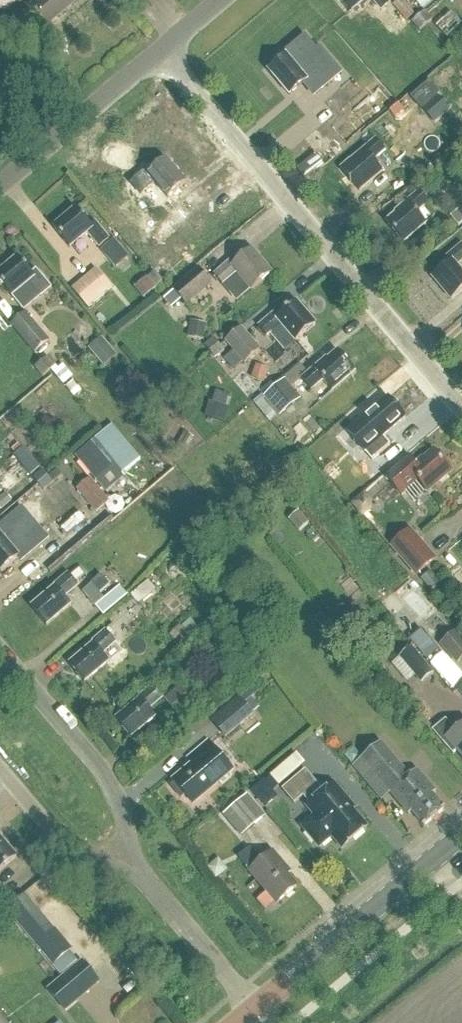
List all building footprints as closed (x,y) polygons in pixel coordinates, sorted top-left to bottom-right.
[(32,8),(48,26),(78,0),(41,0),(32,8)] [(353,12),(368,0),(342,0),(353,12)] [(382,12),(392,4),(388,0),(372,0),(382,12)] [(401,0),(399,0),(392,6),(406,22),(414,16),(401,0)] [(421,10),(424,8),(425,9),(435,0),(412,0),(421,10)] [(415,23),(423,33),(437,21),(429,11),(415,23)] [(286,58),(269,73),(289,97),(306,83),(317,96),(341,75),(320,50),(317,52),(305,38),(283,56),(286,58)] [(430,84),(412,99),(421,110),(439,94),(430,84)] [(438,98),(422,111),(432,122),(441,114),(443,117),(450,112),(438,98)] [(384,107),(395,119),(404,112),(393,99),(384,107)] [(352,161),(353,163),(342,172),(359,192),(382,172),(374,162),(385,152),(376,141),(352,161)] [(141,195),(155,184),(169,200),(186,185),(165,160),(148,174),(146,171),(131,183),(141,195)] [(387,223),(404,244),(427,224),(418,213),(429,203),(420,193),(396,213),(397,214),(387,223)] [(111,240),(97,223),(92,226),(78,209),(55,228),(72,248),(90,234),(101,248),(111,240)] [(449,218),(456,227),(461,223),(461,216),(458,211),(449,218)] [(115,242),(103,252),(116,268),(128,257),(115,242)] [(446,259),(449,263),(432,277),(452,301),(461,293),(461,272),(457,267),(461,262),(461,245),(446,259)] [(214,275),(222,285),(237,272),(252,290),(272,273),(253,251),(235,265),(231,261),(214,275)] [(0,274),(0,280),(14,297),(26,311),(43,296),(52,289),(38,272),(34,275),(20,258),(0,274)] [(200,268),(175,289),(176,291),(177,291),(184,300),(188,305),(213,284),(200,268)] [(97,269),(73,289),(89,309),(113,289),(97,269)] [(150,294),(162,283),(153,273),(141,284),(150,294)] [(271,333),(285,350),(295,341),(296,342),(317,325),(297,302),(280,317),(276,313),(259,328),(266,337),(271,333)] [(28,312),(13,324),(37,353),(52,340),(28,312)] [(190,338),(206,341),(209,324),(193,321),(190,338)] [(147,323),(138,329),(145,341),(155,335),(147,323)] [(243,327),(226,342),(245,364),(262,350),(243,327)] [(214,339),(205,347),(215,359),(225,351),(214,339)] [(108,347),(95,358),(103,368),(116,356),(108,347)] [(323,380),(333,391),(356,372),(339,351),(329,360),(328,359),(303,380),(312,390),(323,380)] [(56,365),(69,383),(81,374),(68,357),(56,365)] [(253,379),(266,384),(270,370),(258,365),(253,379)] [(286,380),(265,398),(281,416),(302,399),(286,380)] [(429,387),(416,395),(422,406),(435,399),(429,387)] [(353,429),(348,433),(372,462),(391,446),(383,438),(406,419),(389,399),(378,407),(377,406),(362,419),(363,420),(353,429)] [(208,403),(203,417),(224,423),(228,409),(208,403)] [(112,426),(76,456),(96,482),(114,467),(121,468),(125,473),(140,460),(112,426)] [(177,445),(188,451),(195,438),(185,432),(177,445)] [(386,477),(401,496),(418,481),(428,492),(451,472),(434,452),(424,461),(422,459),(415,465),(409,458),(386,477)] [(322,474),(331,484),(343,474),(334,463),(322,474)] [(33,479),(45,492),(53,484),(49,479),(42,471),(33,479)] [(10,500),(26,486),(17,476),(1,489),(10,500)] [(1,511),(12,502),(6,494),(0,499),(0,510),(1,511)] [(294,516),(306,529),(317,518),(306,506),(294,516)] [(1,573),(18,559),(21,563),(48,540),(22,509),(0,528),(0,572),(1,573)] [(392,547),(416,576),(435,560),(411,531),(392,547)] [(423,580),(433,591),(443,582),(433,571),(423,580)] [(70,574),(55,586),(57,589),(33,609),(48,627),(73,606),(66,598),(80,586),(70,574)] [(103,576),(93,584),(101,594),(111,586),(103,576)] [(157,617),(170,607),(159,593),(163,589),(155,578),(138,590),(157,617)] [(98,607),(104,614),(129,593),(123,585),(98,607)] [(107,631),(92,644),(94,646),(70,666),(85,684),(109,663),(102,655),(116,643),(107,631)] [(420,631),(409,641),(427,662),(438,652),(420,631)] [(439,645),(456,665),(461,660),(461,639),(455,631),(439,645)] [(408,648),(397,656),(419,683),(430,675),(408,648)] [(163,701),(178,717),(196,701),(182,685),(163,701)] [(153,687),(138,700),(140,701),(116,721),(131,739),(156,719),(149,710),(163,698),(153,687)] [(210,726),(226,744),(255,720),(239,701),(210,726)] [(461,756),(461,727),(456,732),(438,711),(425,722),(444,743),(448,740),(461,756)] [(353,766),(382,800),(390,793),(409,816),(412,813),(424,828),(445,811),(432,796),(436,793),(417,770),(409,777),(381,743),(353,766)] [(193,765),(173,782),(192,804),(231,771),(208,744),(189,761),(193,765)] [(269,773),(277,785),(312,761),(305,749),(269,773)] [(367,828),(347,804),(349,802),(335,784),(323,794),(304,772),(283,790),(295,804),(303,797),(310,805),(307,807),(315,817),(302,827),(319,848),(332,838),(342,850),(367,828)] [(269,804),(278,798),(263,779),(254,785),(269,804)] [(249,798),(223,820),(242,842),(268,819),(249,798)] [(18,858),(17,858),(0,837),(0,873),(18,858)] [(250,872),(277,904),(297,888),(281,868),(284,866),(273,853),(250,872)] [(29,887),(9,905),(59,960),(79,942),(29,887)] [(67,1014),(102,984),(84,962),(48,992),(67,1014)]
